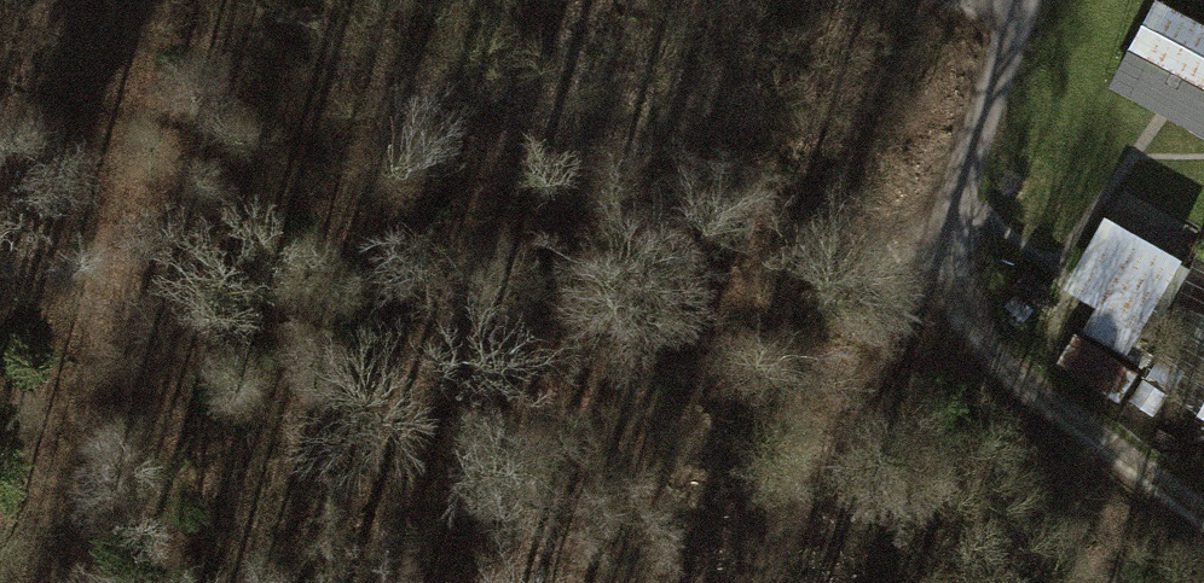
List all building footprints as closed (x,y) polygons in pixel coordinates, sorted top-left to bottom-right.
[(1153,5),(1118,93),(1203,127),(1203,26),(1153,5)] [(1151,342),(1187,258),(1105,223),(1069,307),(1151,342)]
